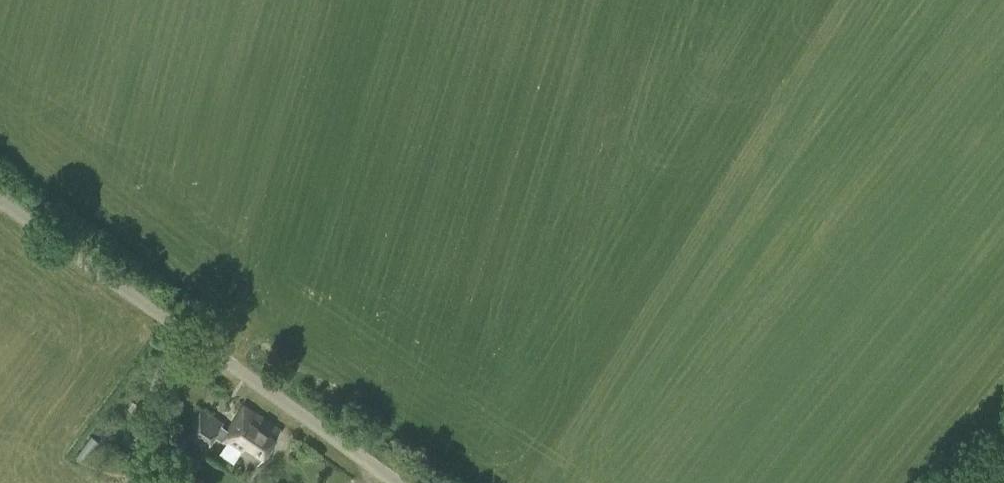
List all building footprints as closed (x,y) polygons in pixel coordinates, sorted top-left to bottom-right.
[(258,463),(281,429),(246,405),(229,430),(222,425),(224,423),(202,408),(185,433),(207,447),(216,434),(223,439),(224,437),(243,450),(241,453),(258,463)]
